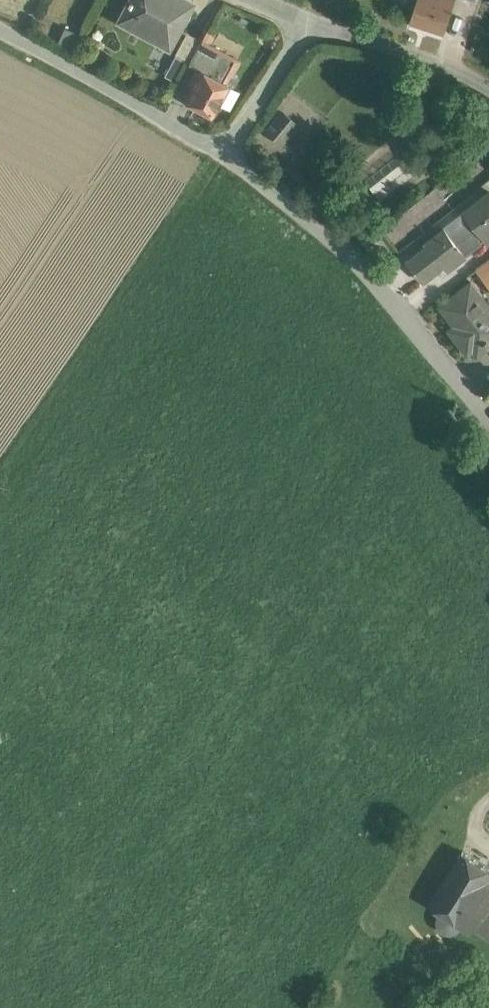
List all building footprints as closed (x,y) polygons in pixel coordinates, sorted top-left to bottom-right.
[(188,0),(126,0),(126,1),(128,2),(119,19),(168,46),(192,2),(188,0)] [(412,18),(445,29),(454,0),(418,0),(412,18)] [(200,40),(187,33),(174,55),(188,62),(200,40)] [(213,47),(201,41),(189,63),(197,67),(201,69),(213,47)] [(213,47),(201,69),(197,67),(188,83),(192,86),(185,99),(212,114),(218,103),(226,107),(230,106),(238,93),(236,88),(222,81),(226,72),(234,58),(213,47)] [(234,58),(226,72),(229,74),(233,73),(239,61),(234,58)] [(282,112),(266,130),(280,142),(296,124),(282,112)] [(381,193),(402,179),(396,170),(375,184),(381,193)] [(384,229),(403,251),(454,206),(435,185),(384,229)] [(466,213),(472,220),(453,235),(446,226),(432,237),(433,239),(407,259),(423,279),(437,268),(440,272),(465,251),(464,250),(483,235),(488,242),(488,194),(466,213)] [(477,267),(488,284),(488,258),(477,267)] [(472,278),(458,289),(459,291),(441,304),(463,332),(456,337),(468,353),(475,348),(479,353),(488,345),(488,304),(482,295),(484,293),(472,278)] [(463,851),(430,904),(443,912),(473,931),(474,928),(488,902),(488,867),(463,851)] [(474,928),(488,936),(488,902),(474,928)]
